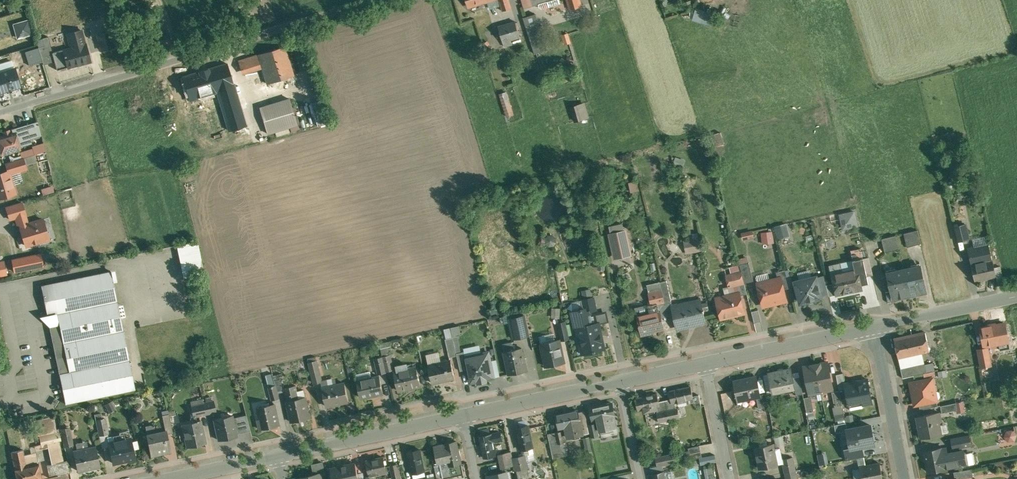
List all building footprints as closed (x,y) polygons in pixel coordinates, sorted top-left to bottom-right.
[(503,11),(512,8),(509,0),(500,0),(503,11)] [(580,0),(568,0),(570,9),(582,6),(580,0)] [(717,13),(697,7),(694,20),(714,26),(717,13)] [(547,50),(536,14),(524,18),(536,54),(547,50)] [(29,19),(14,23),(18,38),(33,34),(29,19)] [(516,22),(499,27),(503,42),(511,40),(521,37),(516,22)] [(113,48),(111,29),(98,30),(99,49),(113,48)] [(53,52),(52,52),(55,61),(57,70),(90,61),(82,30),(68,34),(70,43),(72,42),(73,47),(53,52)] [(49,36),(43,38),(45,45),(39,47),(44,64),(55,61),(52,52),(53,52),(49,36)] [(494,50),(488,41),(485,44),(491,52),(494,50)] [(284,46),(259,54),(268,84),(294,75),(284,46)] [(34,51),(25,55),(28,63),(37,60),(34,51)] [(258,55),(243,59),(246,68),(260,63),(258,55)] [(228,64),(183,77),(190,100),(217,91),(218,91),(218,89),(233,84),(234,84),(228,64)] [(20,86),(14,69),(0,73),(0,92),(20,86)] [(233,84),(218,89),(218,91),(217,91),(230,130),(246,125),(233,84)] [(510,114),(506,103),(508,103),(505,92),(498,94),(505,116),(510,114)] [(289,98),(260,107),(268,133),(297,124),(289,98)] [(307,102),(315,126),(326,122),(318,99),(307,102)] [(584,104),(571,108),(576,121),(588,117),(584,104)] [(206,110),(200,112),(203,125),(210,122),(206,110)] [(24,126),(18,128),(21,138),(27,136),(24,126)] [(0,137),(0,144),(1,146),(0,146),(0,147),(0,151),(1,152),(2,153),(3,153),(3,154),(20,149),(20,148),(17,140),(28,137),(27,136),(21,138),(18,128),(18,127),(12,129),(13,133),(0,137)] [(715,145),(723,143),(720,132),(712,134),(715,145)] [(43,142),(32,146),(34,154),(46,151),(43,142)] [(23,158),(6,163),(8,171),(9,171),(10,174),(27,169),(23,158)] [(0,173),(0,198),(16,193),(10,174),(9,171),(8,171),(0,173)] [(629,191),(638,190),(636,181),(628,182),(629,191)] [(52,185),(41,188),(43,195),(54,192),(52,185)] [(22,202),(7,207),(11,219),(19,217),(26,215),(22,202)] [(852,212),(840,214),(842,229),(855,227),(852,212)] [(29,223),(26,215),(19,217),(21,226),(27,245),(39,242),(38,238),(48,235),(46,229),(46,228),(48,227),(49,225),(48,221),(46,221),(44,221),(43,219),(29,223)] [(609,227),(611,233),(623,230),(622,224),(609,227)] [(787,224),(776,227),(779,239),(789,236),(787,224)] [(966,224),(955,227),(958,241),(970,238),(966,224)] [(611,233),(607,234),(613,260),(632,256),(626,230),(623,230),(611,233)] [(918,230),(905,233),(908,247),(921,244),(918,230)] [(753,231),(741,234),(743,240),(754,237),(753,231)] [(771,232),(762,233),(763,243),(773,241),(771,232)] [(896,235),(882,239),(886,252),(899,249),(896,235)] [(701,240),(685,242),(687,254),(703,251),(701,240)] [(197,242),(177,246),(183,278),(204,274),(197,242)] [(989,245),(969,249),(973,264),(992,260),(989,245)] [(41,254),(12,260),(15,271),(44,265),(41,254)] [(863,258),(867,276),(873,275),(869,257),(863,258)] [(841,263),(830,266),(834,283),(836,295),(862,289),(859,277),(867,276),(863,258),(852,260),(854,270),(843,273),(841,263)] [(992,260),(973,264),(976,281),(997,276),(993,260),(992,260)] [(754,281),(749,262),(740,265),(745,283),(754,281)] [(921,266),(904,269),(910,295),(927,292),(921,266)] [(904,269),(888,273),(893,299),(910,295),(904,269)] [(786,270),(777,272),(778,278),(781,278),(784,289),(790,288),(786,270)] [(111,271),(43,285),(41,285),(48,316),(58,314),(69,371),(60,373),(66,403),(72,402),(135,389),(111,271)] [(741,271),(726,275),(729,287),(744,283),(741,271)] [(824,276),(817,278),(821,295),(828,294),(826,285),(824,276)] [(816,277),(796,282),(801,302),(808,301),(808,299),(814,298),(814,299),(815,299),(821,297),(821,295),(817,278),(816,277)] [(778,278),(758,284),(763,306),(787,300),(784,289),(781,278),(778,278)] [(667,281),(661,282),(665,302),(671,300),(667,281)] [(660,282),(647,285),(649,292),(652,304),(664,302),(660,282)] [(836,295),(834,283),(826,285),(828,294),(829,296),(836,295)] [(639,287),(641,294),(649,292),(647,285),(639,287)] [(740,292),(717,298),(722,318),(722,317),(735,314),(736,315),(745,313),(740,292)] [(594,297),(583,299),(585,308),(586,312),(591,311),(597,310),(594,297)] [(692,306),(673,310),(672,304),(671,304),(677,329),(706,322),(700,298),(699,298),(700,301),(691,303),(692,306)] [(649,313),(647,305),(636,308),(638,316),(649,313)] [(591,311),(586,312),(585,308),(572,311),(576,328),(577,328),(579,337),(581,337),(585,353),(583,353),(583,354),(596,351),(605,349),(605,348),(603,348),(600,333),(601,332),(599,322),(598,323),(593,324),(591,311)] [(758,309),(752,311),(755,323),(761,321),(758,309)] [(649,313),(638,316),(642,335),(652,333),(651,331),(664,328),(660,311),(649,313)] [(525,312),(500,317),(501,323),(510,321),(509,319),(526,315),(525,312)] [(607,321),(605,313),(596,315),(598,323),(599,322),(607,321)] [(526,315),(509,319),(510,321),(513,339),(530,335),(526,315)] [(565,322),(558,323),(562,339),(569,338),(565,322)] [(996,324),(992,324),(992,326),(980,328),(984,346),(990,345),(992,347),(996,346),(998,344),(1008,342),(1008,338),(1005,323),(997,325),(996,324)] [(451,328),(444,329),(447,339),(453,338),(451,328)] [(926,332),(895,339),(899,357),(930,350),(926,332)] [(1016,349),(1016,343),(1016,336),(1008,338),(1008,342),(1010,350),(1016,349)] [(447,339),(445,339),(450,357),(457,356),(457,353),(453,338),(447,339)] [(559,340),(542,344),(547,366),(565,362),(559,340)] [(380,354),(389,353),(387,341),(378,343),(380,354)] [(513,342),(503,344),(504,352),(514,350),(513,342)] [(130,356),(137,354),(135,347),(128,349),(130,356)] [(514,350),(504,352),(509,374),(527,370),(522,348),(514,350)] [(988,348),(978,350),(981,367),(991,365),(988,348)] [(461,371),(468,369),(465,358),(466,357),(464,351),(457,353),(457,356),(461,371)] [(468,369),(470,383),(478,381),(478,383),(486,381),(486,380),(494,378),(488,352),(466,357),(465,358),(468,369)] [(390,356),(383,357),(386,372),(394,370),(390,356)] [(383,357),(375,359),(379,375),(387,373),(386,372),(383,357)] [(322,382),(317,361),(309,362),(314,384),(322,382)] [(451,361),(429,366),(433,383),(455,378),(451,361)] [(828,362),(816,364),(821,392),(833,389),(828,362)] [(925,362),(902,367),(904,377),(927,373),(925,362)] [(816,364),(804,367),(810,394),(821,392),(816,364)] [(994,377),(993,366),(983,367),(984,378),(994,377)] [(417,368),(407,370),(408,371),(395,374),(395,373),(394,373),(398,391),(421,386),(417,368)] [(792,369),(769,373),(773,392),(795,388),(796,388),(794,378),(792,369)] [(845,384),(843,373),(836,375),(839,390),(846,389),(844,384),(845,384)] [(273,374),(266,376),(269,387),(276,386),(275,381),(273,374)] [(756,377),(744,380),(744,379),(734,381),(737,399),(757,396),(761,395),(757,376),(756,377)] [(803,393),(800,376),(794,378),(796,388),(795,388),(797,394),(803,393)] [(380,377),(358,382),(361,398),(374,395),(374,396),(384,394),(380,377)] [(283,379),(275,381),(276,386),(278,394),(285,392),(284,389),(286,388),(283,379)] [(845,384),(844,384),(846,389),(849,404),(851,410),(863,407),(863,405),(873,403),(868,379),(845,384)] [(933,379),(911,383),(915,405),(919,404),(937,401),(933,379)] [(344,383),(322,388),(327,406),(349,401),(344,383)] [(278,394),(276,386),(269,387),(272,400),(279,398),(278,394)] [(305,398),(296,400),(295,394),(297,394),(296,386),(286,388),(284,389),(285,392),(288,401),(287,402),(292,423),(310,419),(305,398)] [(691,386),(670,391),(671,399),(672,403),(675,402),(679,402),(680,406),(695,403),(694,396),(691,386)] [(840,391),(832,392),(835,407),(843,405),(840,391)] [(657,393),(636,398),(638,410),(645,409),(645,412),(657,409),(658,409),(657,406),(660,406),(659,402),(657,393)] [(761,395),(757,396),(759,408),(769,406),(767,393),(761,395)] [(700,395),(694,396),(695,403),(696,408),(702,406),(700,395)] [(811,396),(804,398),(807,412),(814,411),(811,396)] [(203,399),(190,402),(191,406),(193,417),(206,414),(204,403),(203,399)] [(675,402),(672,403),(671,399),(665,400),(667,410),(677,408),(675,402)] [(665,400),(659,402),(660,406),(657,406),(658,409),(657,409),(658,412),(667,410),(665,400)] [(214,401),(204,403),(206,414),(216,412),(214,401)] [(937,401),(919,404),(920,410),(938,406),(937,401)] [(612,403),(590,408),(593,421),(614,416),(615,416),(612,403)] [(957,403),(941,406),(943,413),(958,410),(957,403)] [(274,404),(257,408),(260,420),(257,420),(259,430),(279,425),(274,404)] [(677,408),(667,410),(670,420),(682,417),(682,413),(679,414),(678,408),(677,408)] [(658,412),(657,412),(659,422),(670,420),(667,410),(658,412)] [(578,411),(557,415),(560,428),(566,426),(568,438),(584,435),(579,412),(578,411)] [(585,411),(579,412),(584,435),(590,433),(585,411)] [(941,412),(918,417),(922,438),(942,434),(939,422),(942,421),(941,412)] [(169,414),(162,415),(166,431),(172,429),(169,414)] [(232,416),(215,420),(219,441),(236,437),(232,416)] [(614,416),(598,420),(600,431),(601,431),(601,428),(616,425),(616,427),(617,427),(614,416)] [(860,419),(860,423),(869,422),(869,424),(882,423),(881,416),(860,419)] [(108,433),(105,418),(97,420),(101,435),(108,433)] [(200,420),(182,424),(184,435),(185,435),(187,447),(205,443),(200,420)] [(597,424),(589,425),(592,437),(599,435),(597,424)] [(841,424),(829,426),(830,434),(842,432),(841,424)] [(528,426),(516,429),(521,450),(533,447),(528,426)] [(871,426),(856,428),(857,429),(848,431),(848,430),(847,430),(851,449),(874,444),(871,426)] [(73,445),(69,427),(62,429),(66,446),(73,445)] [(59,429),(40,434),(42,444),(48,443),(52,463),(62,461),(58,441),(61,440),(59,429)] [(563,431),(556,433),(558,444),(565,443),(563,431)] [(1000,433),(1000,447),(1015,447),(1015,432),(1000,433)] [(167,433),(157,435),(156,433),(147,435),(151,454),(170,450),(167,433)] [(565,443),(558,444),(556,433),(548,434),(553,457),(568,454),(565,443)] [(492,434),(480,437),(485,458),(497,455),(492,434)] [(969,435),(952,438),(954,449),(971,446),(969,435)] [(130,438),(122,440),(122,441),(110,444),(110,442),(109,442),(113,463),(134,458),(130,438)] [(590,438),(583,439),(586,453),(592,451),(590,438)] [(457,441),(444,444),(444,445),(434,447),(438,463),(440,462),(448,461),(449,466),(462,463),(457,441)] [(773,444),(756,447),(760,469),(778,465),(773,444)] [(391,457),(397,456),(395,448),(400,447),(400,445),(390,447),(391,457)] [(96,446),(74,451),(78,470),(88,468),(88,467),(99,465),(100,465),(96,446)] [(700,446),(689,448),(689,451),(691,460),(702,458),(700,446)] [(946,448),(925,453),(925,454),(926,454),(927,460),(926,461),(928,471),(954,466),(956,468),(963,467),(965,464),(966,464),(966,463),(967,460),(966,453),(964,451),(963,450),(947,453),(946,448)] [(24,449),(12,452),(15,467),(27,465),(24,449)] [(420,450),(408,452),(413,473),(424,471),(420,450)] [(689,451),(677,454),(679,463),(691,460),(689,451)] [(511,452),(499,454),(501,461),(513,458),(511,452)] [(818,464),(825,463),(824,453),(817,454),(818,464)] [(675,454),(656,458),(658,466),(677,462),(675,454)] [(525,455),(513,458),(514,465),(516,471),(528,468),(525,455)] [(384,457),(367,460),(370,475),(387,472),(384,457)] [(513,458),(501,461),(502,468),(514,465),(513,458)] [(793,458),(782,460),(785,473),(796,471),(793,458)] [(52,463),(49,464),(52,477),(71,472),(68,460),(62,461),(52,463)] [(462,463),(449,466),(448,461),(440,462),(444,478),(464,474),(462,463)] [(15,467),(18,478),(42,478),(39,462),(27,465),(15,467)] [(331,469),(334,478),(360,478),(356,463),(331,469)] [(861,467),(863,478),(883,478),(880,463),(861,467)] [(398,464),(391,465),(394,477),(400,476),(398,464)] [(703,468),(704,478),(714,478),(712,466),(703,468)] [(957,472),(959,478),(962,478),(973,477),(972,469),(957,472)] [(489,475),(489,478),(508,478),(507,471),(489,475)] [(785,473),(787,478),(797,478),(796,471),(785,473)]
